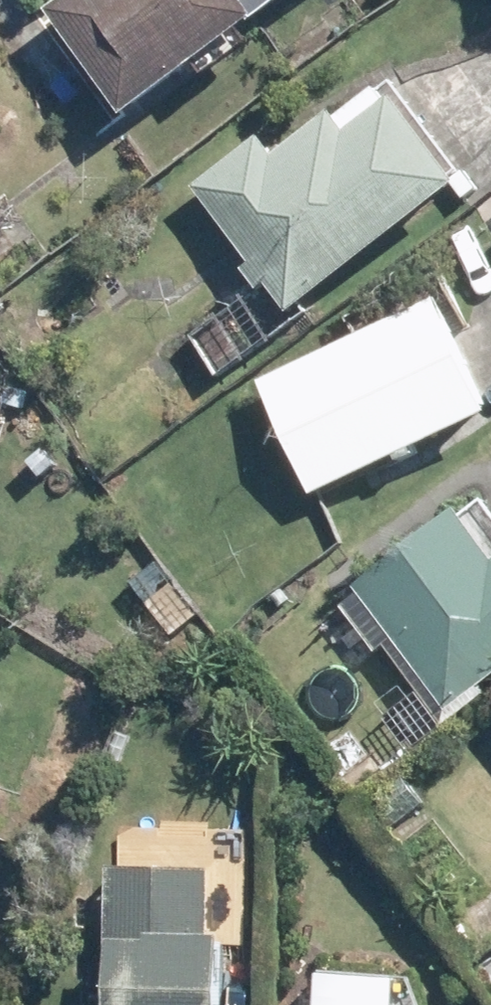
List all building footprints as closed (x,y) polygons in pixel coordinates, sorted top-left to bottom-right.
[(36,9),(114,114),(243,17),(230,0),(48,0),(36,9)] [(243,17),(266,0),(230,0),(243,17)] [(182,188),(243,264),(234,272),(248,290),(255,285),(277,312),(446,182),(442,176),(451,169),(381,79),(329,119),(322,110),(264,154),(248,136),(182,188)] [(424,300),(250,383),(302,495),(477,414),(424,300)] [(219,328),(199,339),(216,367),(233,357),(230,353),(257,337),(241,309),(216,323),(219,328)] [(185,339),(160,355),(174,377),(199,361),(185,339)] [(35,450),(21,463),(32,478),(48,465),(35,450)] [(490,670),(490,527),(472,502),(452,517),(448,511),(347,587),(352,595),(334,608),(368,653),(375,647),(437,729),(476,701),(466,689),(490,670)] [(150,562),(125,580),(167,637),(192,619),(150,562)] [(395,776),(353,808),(376,839),(418,808),(395,776)] [(96,1004),(207,1004),(209,941),(202,941),(204,869),(99,867),(96,1004)]
